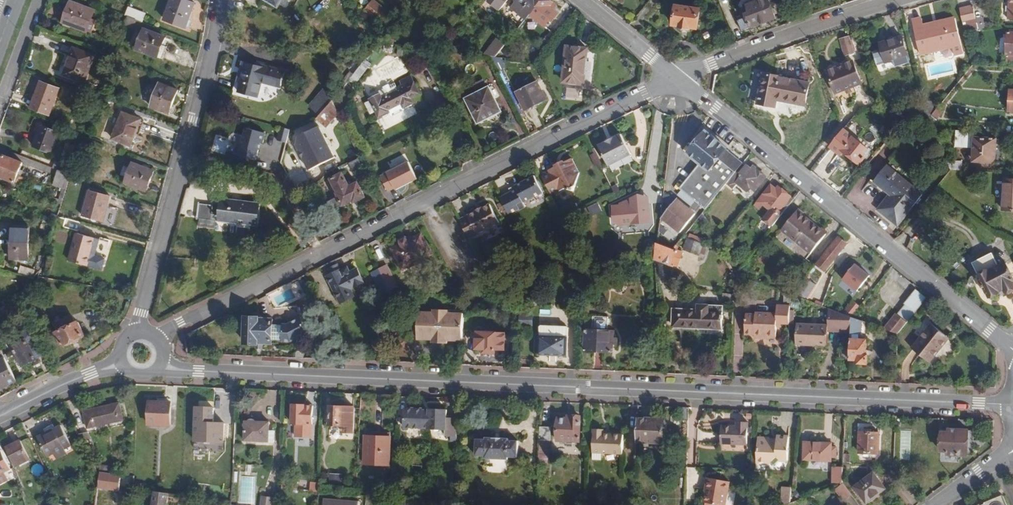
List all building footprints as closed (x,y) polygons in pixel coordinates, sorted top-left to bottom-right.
[(195,4),(183,0),(171,0),(164,20),(185,29),(195,4)] [(343,0),(323,0),(315,6),(323,16),(343,0)] [(375,0),(374,0),(366,11),(385,27),(394,16),(375,0)] [(548,0),(514,0),(511,4),(513,6),(507,13),(521,25),(529,15),(544,27),(550,20),(551,22),(558,13),(554,10),(556,7),(548,0)] [(770,0),(761,0),(747,5),(750,12),(747,13),(752,27),(776,19),(770,0)] [(89,33),(96,12),(73,3),(65,25),(89,33)] [(697,29),(699,9),(676,6),(674,26),(697,29)] [(979,29),(974,7),(960,10),(965,31),(979,29)] [(138,21),(143,23),(146,15),(129,8),(126,17),(129,18),(138,21)] [(137,25),(138,21),(129,18),(126,24),(136,27),(137,25)] [(962,42),(955,18),(924,27),(921,18),(911,21),(921,53),(962,42)] [(164,46),(167,38),(145,30),(137,50),(163,60),(168,48),(164,46)] [(850,39),(849,36),(840,39),(846,56),(855,53),(854,49),(850,39)] [(906,57),(900,37),(892,39),(891,36),(878,40),(881,49),(876,51),(879,60),(884,59),(885,63),(906,57)] [(379,37),(378,41),(380,44),(394,45),(395,39),(379,37)] [(500,57),(496,57),(506,44),(497,38),(483,55),(492,56),(499,71),(505,68),(500,57)] [(435,50),(465,53),(467,50),(458,49),(458,48),(451,46),(450,46),(442,40),(435,50)] [(408,48),(398,46),(397,55),(407,57),(408,48)] [(583,84),(586,47),(565,46),(562,82),(583,84)] [(84,82),(94,57),(74,49),(64,75),(84,82)] [(363,64),(350,80),(356,85),(371,64),(366,60),(363,64)] [(863,86),(856,62),(830,70),(837,94),(863,86)] [(285,71),(265,65),(264,68),(245,63),(239,82),(243,83),(241,92),(258,97),(262,81),(280,86),(285,71)] [(354,74),(350,71),(331,95),(335,98),(354,74)] [(806,106),(810,84),(782,78),(782,76),(763,72),(757,103),(777,107),(778,100),(806,106)] [(389,106),(402,100),(405,107),(415,102),(412,98),(422,93),(412,74),(402,80),(404,84),(384,94),(382,90),(370,96),(379,114),(390,108),(389,106)] [(51,115),(60,89),(42,82),(32,108),(51,115)] [(547,101),(538,82),(517,93),(527,111),(547,101)] [(170,115),(180,91),(160,83),(151,108),(170,115)] [(308,105),(321,116),(322,115),(333,101),(335,98),(331,95),(324,88),(308,105)] [(502,112),(489,88),(467,99),(479,124),(502,112)] [(339,114),(333,101),(322,115),(319,119),(329,127),(339,114)] [(937,110),(934,113),(932,101),(926,102),(926,103),(929,119),(932,116),(937,120),(944,112),(939,108),(937,110)] [(913,116),(929,119),(926,103),(924,104),(926,112),(922,113),(913,112),(913,116)] [(229,123),(231,115),(216,111),(214,119),(229,123)] [(133,148),(144,121),(122,112),(112,140),(133,148)] [(731,178),(742,164),(726,150),(727,149),(698,125),(680,147),(700,163),(679,188),(705,209),(726,184),(731,178)] [(54,154),(62,133),(46,127),(43,135),(40,134),(36,146),(54,154)] [(290,130),(281,127),(278,141),(286,143),(290,130)] [(334,159),(320,127),(298,137),(296,146),(298,152),(304,154),(302,158),(308,172),(314,174),(312,170),(321,166),(334,159)] [(266,134),(245,129),(237,157),(257,161),(266,134)] [(867,150),(843,131),(829,148),(839,156),(842,152),(859,165),(865,157),(863,156),(867,150)] [(995,163),(996,136),(976,135),(976,132),(957,131),(956,147),(974,147),(974,162),(995,163)] [(631,154),(621,133),(598,145),(608,166),(631,154)] [(605,167),(595,146),(591,148),(602,169),(605,167)] [(24,162),(4,155),(0,165),(0,176),(16,183),(24,162)] [(236,164),(202,155),(201,159),(206,160),(206,162),(228,168),(229,166),(234,167),(236,164)] [(573,191),(579,173),(572,158),(564,162),(563,165),(560,166),(556,166),(548,170),(549,173),(542,176),(550,193),(554,191),(558,189),(559,191),(565,188),(573,191)] [(535,165),(532,161),(525,164),(527,169),(535,165)] [(963,162),(946,161),(951,171),(963,172),(963,162)] [(55,162),(52,167),(58,170),(59,170),(61,165),(55,162)] [(72,175),(75,166),(62,162),(61,165),(59,170),(72,175)] [(418,181),(409,162),(386,173),(395,189),(396,191),(418,181)] [(146,191),(154,172),(130,163),(123,182),(146,191)] [(746,167),(742,164),(731,178),(737,183),(744,189),(747,184),(755,190),(765,177),(753,168),(751,170),(747,166),(746,167)] [(897,226),(922,196),(887,166),(875,181),(891,194),(878,210),(897,226)] [(59,170),(58,170),(52,186),(62,189),(59,199),(53,197),(52,201),(62,205),(68,185),(72,175),(59,170)] [(366,197),(358,182),(350,186),(343,173),(332,178),(338,192),(337,193),(343,205),(354,201),(355,202),(366,197)] [(395,189),(386,173),(380,176),(388,193),(395,189)] [(527,199),(542,192),(533,175),(514,185),(516,188),(510,191),(500,196),(509,213),(529,203),(527,199)] [(731,178),(726,184),(733,189),(737,183),(731,178)] [(620,190),(617,184),(611,187),(614,193),(620,190)] [(794,200),(778,187),(776,190),(771,186),(755,204),(761,209),(764,205),(769,209),(772,205),(783,213),(794,200)] [(105,222),(112,197),(92,191),(85,217),(105,222)] [(749,194),(745,199),(750,202),(754,198),(749,194)] [(652,224),(649,198),(639,195),(619,204),(612,205),(614,223),(620,228),(652,224)] [(260,228),(264,203),(223,196),(221,206),(202,203),(199,218),(203,218),(219,221),(260,228)] [(680,234),(695,215),(676,200),(662,219),(664,221),(678,232),(680,234)] [(501,223),(491,204),(461,220),(470,239),(501,223)] [(810,254),(826,234),(798,210),(782,230),(810,254)] [(218,228),(219,221),(203,218),(202,226),(218,228)] [(678,232),(664,221),(660,226),(673,237),(678,232)] [(29,249),(30,237),(24,237),(25,233),(22,233),(22,229),(12,229),(12,255),(19,255),(19,249),(29,249)] [(700,255),(700,254),(705,256),(709,246),(704,244),(704,243),(703,242),(705,238),(690,232),(689,237),(688,236),(683,249),(700,255)] [(97,249),(100,240),(77,234),(69,261),(86,266),(89,257),(92,248),(97,249)] [(431,254),(421,235),(392,249),(402,269),(431,254)] [(825,270),(847,243),(839,237),(818,264),(825,270)] [(833,261),(838,266),(861,243),(856,238),(833,261)] [(678,264),(682,252),(677,250),(678,247),(676,246),(673,249),(657,243),(655,259),(671,265),(672,262),(678,264)] [(996,264),(990,254),(971,264),(977,275),(996,264)] [(1005,263),(997,267),(996,264),(977,275),(989,299),(1004,291),(1006,294),(1010,294),(1012,292),(1012,280),(1005,263)] [(21,264),(17,273),(33,278),(41,270),(21,264)] [(870,276),(855,264),(842,281),(857,292),(870,276)] [(350,290),(364,283),(357,269),(350,272),(347,267),(341,270),(338,265),(328,270),(331,274),(327,277),(335,292),(334,294),(336,298),(339,298),(341,302),(353,296),(350,290)] [(393,278),(386,265),(378,268),(382,276),(384,279),(387,277),(393,278)] [(382,276),(378,268),(371,272),(375,280),(382,276)] [(384,279),(382,276),(375,280),(382,293),(389,289),(384,279)] [(397,286),(393,278),(387,277),(384,279),(389,289),(397,286)] [(310,288),(305,279),(296,284),(301,293),(310,288)] [(809,298),(814,286),(802,280),(796,292),(809,298)] [(917,310),(928,297),(917,289),(906,302),(907,303),(917,310)] [(734,301),(734,292),(725,292),(725,300),(734,301)] [(909,320),(917,310),(907,303),(900,312),(909,320)] [(724,324),(725,305),(699,304),(699,309),(674,309),(674,325),(701,326),(701,323),(724,324)] [(777,327),(777,320),(781,320),(781,324),(789,324),(790,307),(777,306),(776,313),(746,312),(745,331),(754,332),(754,335),(766,335),(766,334),(776,334),(777,327)] [(464,340),(465,314),(465,311),(450,311),(451,308),(435,307),(435,310),(420,310),(419,337),(434,338),(449,339),(464,340)] [(851,331),(852,317),(828,308),(827,326),(828,326),(828,330),(851,331)] [(898,334),(909,320),(900,312),(885,330),(898,334)] [(85,335),(78,322),(76,323),(72,316),(56,324),(60,331),(58,332),(64,346),(66,345),(68,346),(72,344),(73,342),(77,340),(78,340),(83,339),(83,336),(85,335)] [(613,352),(613,331),(608,331),(609,317),(593,316),(593,330),(586,330),(585,351),(613,352)] [(292,342),(310,333),(302,318),(288,325),(283,324),(283,326),(273,326),(274,320),(260,319),(260,318),(247,317),(246,343),(258,343),(263,343),(273,344),(273,340),(282,340),(282,342),(292,342)] [(867,351),(867,341),(858,340),(858,328),(869,332),(872,324),(852,317),(851,331),(850,351),(850,360),(860,360),(860,364),(868,364),(868,351),(867,351)] [(929,362),(949,338),(930,323),(911,347),(929,362)] [(408,349),(409,338),(397,338),(397,331),(401,331),(402,325),(393,325),(392,349),(408,349)] [(828,330),(828,326),(827,326),(797,325),(796,345),(827,346),(828,330)] [(568,338),(569,328),(567,327),(541,326),(540,327),(540,336),(568,338)] [(510,350),(511,335),(506,335),(506,333),(478,332),(477,348),(484,349),(484,352),(496,353),(496,350),(510,350)] [(391,345),(391,335),(381,335),(380,345),(391,345)] [(567,357),(568,338),(540,336),(539,355),(567,357)] [(37,359),(27,339),(13,346),(17,353),(13,355),(17,362),(20,360),(23,366),(37,359)] [(17,381),(3,352),(0,347),(0,382),(3,388),(17,381)] [(89,428),(125,418),(120,402),(85,412),(89,428)] [(170,425),(171,403),(150,402),(149,424),(170,425)] [(214,405),(194,404),(193,441),(225,441),(225,421),(214,420),(214,405)] [(313,406),(293,404),(292,424),(295,424),(294,437),(311,437),(313,406)] [(355,407),(330,406),(329,425),(354,426),(355,407)] [(457,436),(457,419),(447,418),(447,409),(430,408),(430,410),(423,410),(423,408),(405,408),(404,427),(422,428),(422,427),(428,427),(427,428),(445,429),(445,436),(457,436)] [(580,442),(581,417),(570,416),(570,419),(558,418),(557,441),(580,442)] [(664,432),(667,430),(668,424),(664,419),(638,418),(637,443),(664,444),(664,432)] [(747,440),(748,418),(737,418),(737,422),(721,421),(720,439),(747,440)] [(245,421),(244,440),(269,441),(269,431),(270,422),(245,421)] [(72,443),(62,424),(38,436),(47,455),(72,443)] [(549,454),(551,427),(540,426),(539,463),(549,463),(549,454)] [(604,429),(594,429),(593,453),(602,454),(623,454),(624,434),(604,433),(604,429)] [(973,456),(974,430),(948,429),(948,433),(941,433),(941,451),(948,451),(948,455),(967,456),(973,456)] [(97,452),(94,444),(95,444),(89,432),(80,437),(90,455),(97,452)] [(390,468),(391,433),(365,433),(364,467),(390,468)] [(878,454),(879,433),(860,433),(859,453),(878,454)] [(517,457),(518,440),(509,440),(509,438),(486,437),(486,439),(477,439),(476,455),(485,456),(485,458),(508,459),(508,457),(517,457)] [(769,440),(757,439),(756,463),(770,463),(776,458),(780,461),(787,461),(788,438),(776,438),(776,441),(769,441),(769,440)] [(30,460),(20,440),(6,448),(16,467),(30,460)] [(835,458),(836,448),(832,448),(832,444),(804,442),(804,460),(831,461),(831,458),(835,458)] [(0,451),(0,483),(7,480),(4,473),(11,469),(1,450),(0,451)] [(774,467),(780,461),(776,458),(770,463),(774,467)] [(832,482),(843,482),(844,466),(833,465),(832,482)] [(126,484),(127,474),(112,473),(101,471),(98,471),(100,474),(98,487),(121,490),(121,483),(126,484)] [(865,504),(888,486),(876,471),(853,489),(865,504)] [(342,474),(330,473),(329,487),(341,488),(342,474)] [(282,478),(282,488),(298,489),(299,480),(282,478)] [(730,482),(707,478),(705,489),(708,490),(705,502),(705,504),(717,504),(719,504),(725,504),(730,482)] [(320,491),(320,483),(311,482),(309,491),(320,491)] [(851,495),(843,484),(835,489),(844,501),(851,495)] [(793,488),(783,488),(782,504),(784,504),(792,502),(793,488)] [(798,489),(795,493),(800,498),(804,495),(798,489)] [(168,501),(179,503),(181,495),(155,491),(153,504),(168,504),(168,501)] [(1004,496),(1001,495),(984,502),(983,504),(981,504),(979,504),(977,504),(1008,504),(1004,496)] [(274,499),(263,497),(262,504),(273,504),(274,499)]
